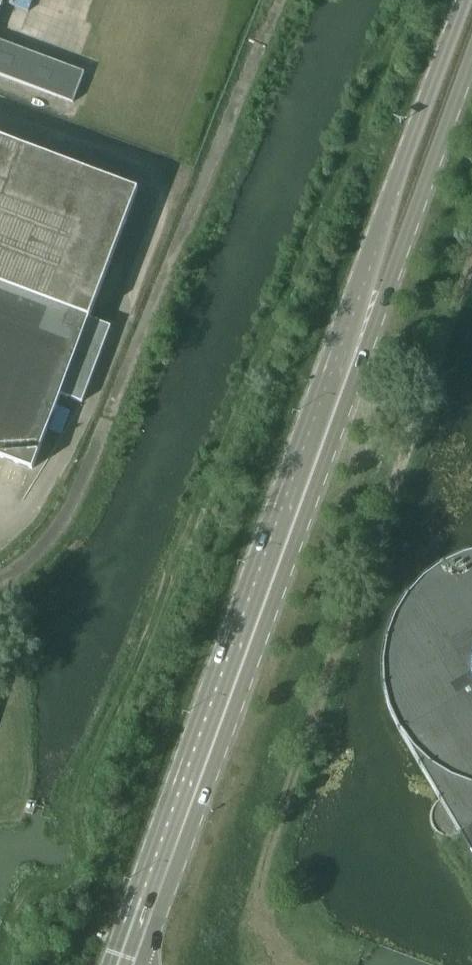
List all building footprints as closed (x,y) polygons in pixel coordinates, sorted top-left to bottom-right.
[(70,105),(82,75),(0,42),(0,78),(70,105)] [(33,470),(61,394),(83,403),(111,326),(90,318),(138,190),(0,138),(0,457),(33,470)] [(384,658),(384,673),(385,688),(387,698),(392,714),(400,730),(401,732),(409,747),(420,765),(421,767),(461,834),(471,827),(471,554),(457,559),(442,566),(427,577),(415,588),(407,598),(397,615),(392,626),(387,641),(384,658)] [(471,853),(471,827),(461,834),(471,853)]
